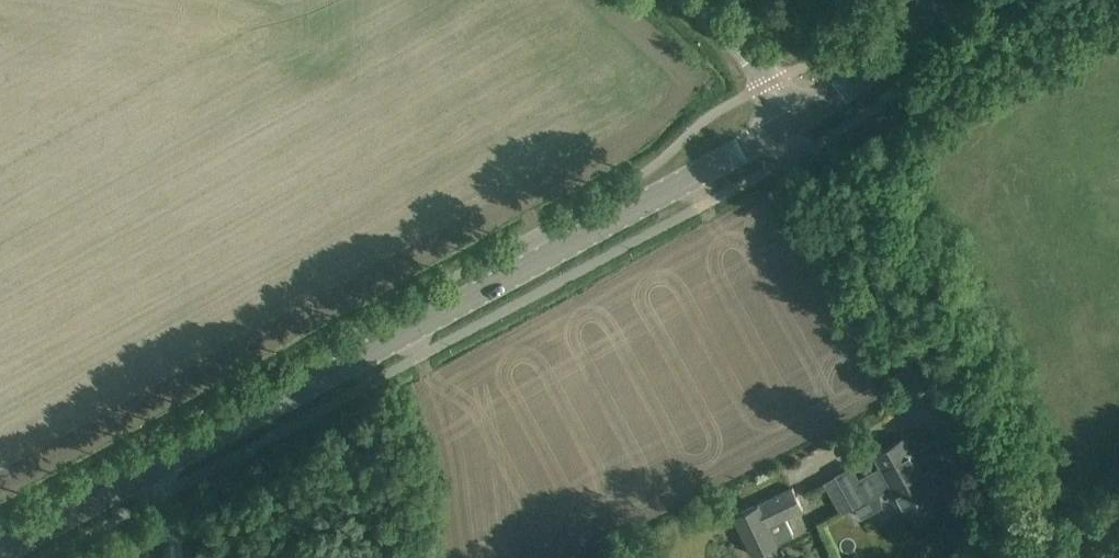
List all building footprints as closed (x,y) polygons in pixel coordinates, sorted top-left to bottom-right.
[(835,475),(824,482),(841,512),(852,506),(853,507),(871,497),(894,486),(904,505),(921,495),(923,497),(925,496),(928,502),(944,494),(930,469),(922,473),(902,438),(875,453),(882,465),(860,478),(852,464),(834,474),(835,475)] [(757,503),(733,515),(753,556),(778,543),(770,526),(804,509),(792,485),(756,502),(757,503)]
